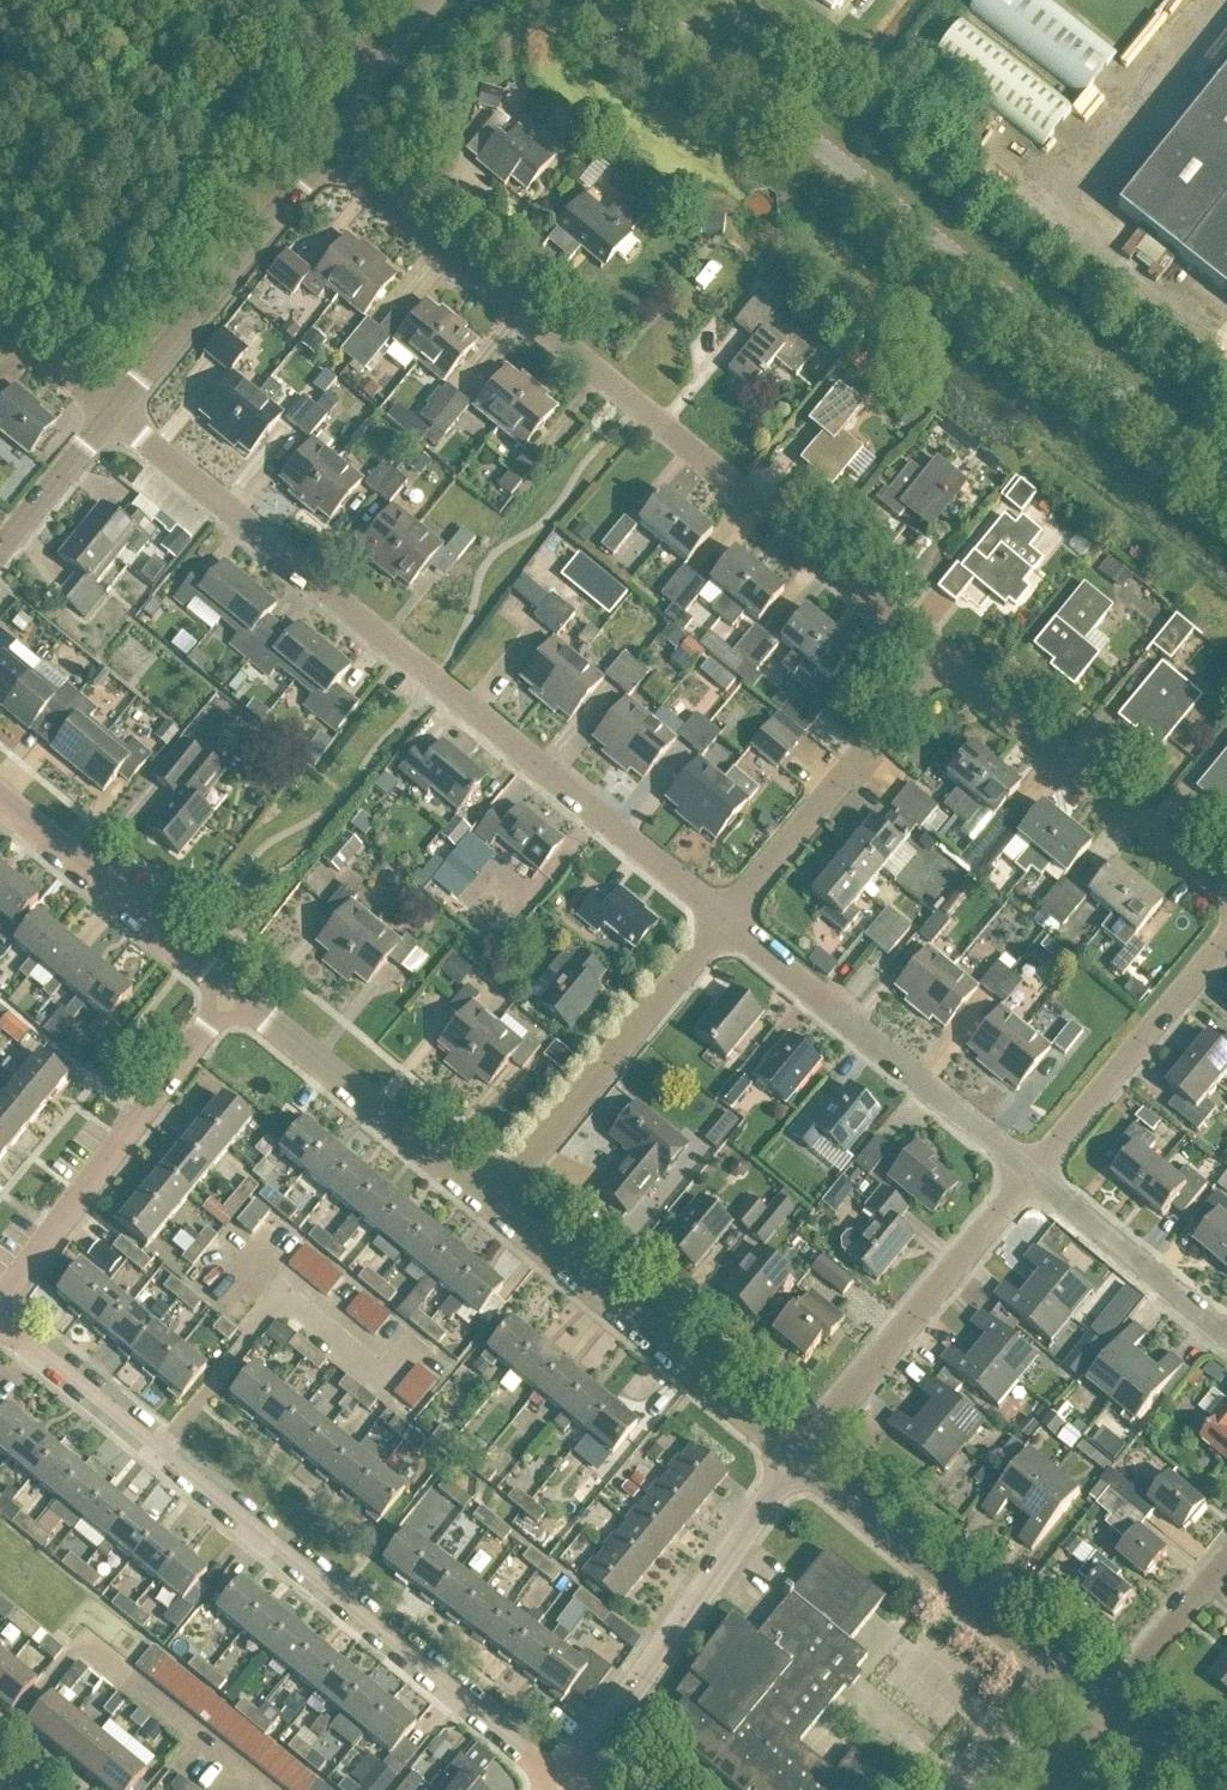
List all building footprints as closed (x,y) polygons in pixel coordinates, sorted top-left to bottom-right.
[(841,9),(847,0),(829,0),(841,9)] [(970,9),(1083,99),(1119,54),(1051,0),(977,0),(970,9)] [(965,19),(932,60),(1043,149),(1076,108),(965,19)] [(1226,204),(1226,73),(1221,80),(1210,72),(1199,86),(1210,94),(1118,209),(1182,261),(1226,204)] [(467,156),(478,165),(507,189),(512,182),(529,195),(556,162),(519,131),(516,135),(508,129),(510,127),(499,118),(467,156)] [(625,200),(618,208),(607,221),(585,202),(551,242),(574,262),(586,249),(606,267),(647,219),(625,200)] [(1182,261),(1226,297),(1226,204),(1182,261)] [(725,220),(702,218),(700,240),(723,242),(725,220)] [(340,300),(376,257),(362,245),(357,250),(348,242),(313,280),(311,278),(302,289),(319,303),(328,290),(340,300)] [(311,278),(313,275),(288,254),(269,277),(294,298),(302,289),(311,278)] [(388,266),(376,257),(340,300),(365,320),(396,283),(383,272),(388,266)] [(776,362),(785,369),(797,380),(820,352),(758,300),(740,321),(760,338),(730,374),(752,392),(776,362)] [(420,367),(457,323),(432,303),(396,347),(420,367)] [(354,364),(380,333),(367,322),(341,354),(353,365),(354,364)] [(445,387),(481,343),(457,323),(420,367),(445,387)] [(298,335),(288,327),(282,334),(291,342),(298,335)] [(380,333),(354,364),(355,365),(352,369),(362,378),(393,342),(381,332),(380,333)] [(315,359),(327,344),(314,333),(301,349),(315,359)] [(232,377),(250,355),(226,335),(207,357),(232,377)] [(500,433),(536,389),(512,369),(476,413),(500,433)] [(223,442),(259,398),(236,379),(200,423),(223,442)] [(377,395),(365,385),(359,393),(371,403),(377,395)] [(433,432),(461,398),(449,388),(420,422),(433,432)] [(56,425),(33,405),(35,403),(18,389),(0,411),(0,431),(31,456),(56,425)] [(525,453),(561,409),(536,389),(500,433),(525,453)] [(844,438),(866,411),(840,390),(809,427),(824,440),(802,467),(805,469),(808,464),(835,486),(847,472),(848,474),(849,473),(862,484),(877,466),(862,454),(862,453),(844,438)] [(327,397),(316,410),(328,419),(339,406),(327,397)] [(249,463),(285,419),(259,398),(223,442),(249,463)] [(461,398),(433,432),(444,442),(455,429),(473,408),(461,398)] [(306,401),(287,423),(298,432),(316,410),(306,401)] [(904,432),(922,421),(913,407),(895,419),(904,432)] [(316,410),(298,432),(310,442),(328,419),(316,410)] [(303,508),(339,464),(327,455),(333,448),(323,439),(317,446),(316,445),(279,488),(303,508)] [(405,468),(418,479),(431,464),(418,453),(405,468)] [(510,501),(523,487),(541,464),(529,454),(498,491),(510,501)] [(937,462),(924,478),(912,468),(880,507),(900,524),(910,512),(932,530),(967,487),(937,462)] [(328,529),(364,485),(339,464),(303,508),(328,529)] [(378,499),(397,476),(386,467),(367,490),(378,499)] [(397,476),(378,499),(390,509),(409,486),(397,476)] [(1021,517),(1037,497),(1016,481),(1000,500),(1021,517)] [(663,548),(689,516),(665,496),(639,528),(663,548)] [(81,534),(116,563),(128,549),(138,557),(157,534),(131,512),(122,522),(103,507),(81,534)] [(382,574),(419,530),(396,511),(360,555),(382,574)] [(687,567),(713,536),(689,516),(663,548),(687,567)] [(160,518),(154,525),(165,534),(164,535),(171,541),(178,533),(160,518)] [(612,559),(636,531),(624,521),(601,549),(612,559)] [(957,570),(938,594),(956,608),(976,584),(1007,609),(1010,606),(1015,611),(1028,595),(1022,590),(1033,577),(1014,562),(1021,553),(1025,556),(1039,538),(1022,524),(1016,532),(1004,522),(962,574),(957,570)] [(408,595),(444,551),(419,530),(382,574),(408,595)] [(189,542),(178,533),(171,541),(182,550),(189,542)] [(459,565),(477,543),(466,533),(447,555),(459,565)] [(96,587),(116,563),(81,534),(61,559),(79,574),(60,597),(87,619),(106,596),(96,587)] [(616,617),(635,593),(568,539),(556,554),(573,568),(566,577),(616,617)] [(735,607),(761,575),(737,555),(710,586),(725,598),(712,613),(722,622),(735,607)] [(1132,579),(1109,560),(1098,573),(1121,592),(1132,579)] [(222,621),(251,586),(226,565),(210,584),(198,575),(176,601),(189,612),(197,601),(222,621)] [(672,608),(695,580),(684,570),(660,599),(672,608)] [(759,627),(785,596),(761,575),(735,607),(722,622),(733,631),(746,616),(759,627)] [(538,615),(550,600),(524,578),(511,593),(538,615)] [(695,580),(672,608),(664,618),(683,635),(692,625),(683,618),(707,589),(695,580)] [(251,663),(280,627),(269,618),(278,607),(251,586),(222,621),(239,635),(230,646),(251,663)] [(1051,672),(1056,676),(1075,692),(1100,660),(1084,647),(1113,611),(1084,588),(1034,650),(1055,667),(1051,672)] [(557,641),(575,618),(551,599),(550,600),(538,615),(533,621),(557,641)] [(831,634),(808,614),(782,645),(806,665),(831,634)] [(1170,665),(1194,636),(1176,621),(1152,651),(1170,665)] [(297,682),(326,646),(301,626),(292,637),(280,627),(251,663),(271,679),(279,668),(297,682)] [(685,641),(670,629),(662,639),(677,651),(685,641)] [(743,667),(767,639),(756,630),(732,658),(719,647),(709,659),(732,678),(742,666),(743,667)] [(817,675),(819,676),(830,685),(856,654),(831,634),(806,665),(800,672),(812,681),(817,675)] [(34,676),(33,675),(41,665),(5,635),(0,641),(0,708),(5,712),(34,676)] [(767,639),(743,667),(755,677),(779,649),(767,639)] [(542,706),(579,663),(555,643),(518,687),(542,706)] [(336,688),(352,668),(326,646),(297,682),(322,704),(314,714),(325,724),(337,733),(359,707),(336,688)] [(619,690),(637,669),(625,659),(607,680),(619,690)] [(567,727),(603,684),(579,663),(542,706),(567,727)] [(637,669),(619,690),(630,700),(648,678),(637,669)] [(1161,752),(1203,702),(1163,669),(1118,722),(1136,737),(1138,733),(1161,752)] [(226,689),(234,678),(224,670),(215,680),(226,689)] [(101,690),(110,679),(101,672),(92,683),(101,690)] [(56,724),(78,697),(67,688),(59,698),(34,676),(5,712),(30,733),(46,715),(56,724)] [(236,699),(248,684),(241,678),(229,693),(236,699)] [(656,678),(643,695),(658,707),(671,691),(656,678)] [(783,719),(806,738),(815,727),(838,699),(826,689),(813,705),(802,696),(783,719)] [(78,773),(107,738),(91,724),(99,714),(78,697),(56,724),(66,732),(51,751),(78,773)] [(791,710),(778,699),(770,708),(783,719),(791,710)] [(616,767),(652,724),(627,704),(591,747),(616,767)] [(640,787),(679,740),(684,734),(660,713),(652,724),(616,767),(640,787)] [(691,750),(709,728),(697,718),(684,734),(679,740),(691,750)] [(167,750),(178,736),(167,727),(156,741),(167,750)] [(777,773),(798,748),(772,727),(752,752),(777,773)] [(709,728),(691,750),(703,760),(721,739),(709,728)] [(107,738),(78,773),(104,795),(119,776),(129,785),(151,758),(135,744),(126,754),(107,738)] [(178,857),(212,817),(198,805),(223,776),(206,761),(185,743),(153,781),(174,799),(147,831),(178,857)] [(460,815),(488,782),(444,746),(435,757),(422,747),(399,774),(427,798),(432,792),(460,815)] [(955,818),(995,769),(972,749),(946,780),(958,790),(943,809),(955,818)] [(1196,793),(1214,807),(1217,803),(1226,812),(1226,755),(1196,793)] [(688,827),(724,784),(723,783),(700,763),(664,806),(688,827)] [(994,819),(1019,789),(995,769),(955,818),(966,827),(981,809),(994,819)] [(713,847),(748,804),(759,792),(733,771),(723,783),(724,784),(688,827),(713,847)] [(947,821),(936,812),(938,810),(909,786),(899,798),(928,821),(939,831),(947,821)] [(939,831),(928,821),(899,798),(890,809),(918,833),(921,830),(932,840),(939,831)] [(1025,878),(1030,871),(1067,828),(1043,808),(1017,838),(1030,850),(1014,869),(1025,878)] [(539,875),(564,845),(522,811),(510,825),(495,813),(476,837),(490,849),(497,840),(539,875)] [(471,833),(456,821),(441,839),(456,852),(471,833)] [(849,848),(880,873),(900,850),(899,850),(909,839),(890,823),(880,834),(869,824),(849,848)] [(979,860),(1002,833),(990,823),(967,851),(979,860)] [(1064,878),(1090,847),(1067,828),(1030,871),(1040,879),(1051,867),(1064,878)] [(1002,833),(979,860),(990,870),(1014,842),(1002,833)] [(340,876),(362,849),(346,836),(323,863),(340,876)] [(938,846),(927,836),(918,846),(930,855),(938,846)] [(461,900),(491,864),(467,844),(458,855),(459,856),(451,865),(447,870),(445,868),(436,879),(461,900)] [(868,888),(880,873),(849,848),(830,871),(862,896),(871,904),(878,896),(868,888)] [(1112,917),(1138,887),(1113,866),(1087,897),(1112,917)] [(16,884),(0,871),(0,903),(16,884)] [(850,909),(862,896),(830,871),(810,895),(827,908),(820,917),(842,936),(859,916),(850,909)] [(397,878),(392,879),(388,884),(389,890),(393,893),(399,893),(403,888),(402,882),(397,878)] [(1049,919),(1073,891),(1061,881),(1038,909),(1049,919)] [(975,890),(967,883),(940,915),(948,922),(975,890)] [(8,926),(0,935),(0,945),(4,948),(17,932),(16,931),(39,904),(16,884),(0,903),(0,920),(8,926)] [(336,974),(377,926),(352,905),(359,897),(346,886),(328,908),(341,919),(319,945),(331,955),(324,964),(336,974)] [(1136,937),(1162,906),(1138,887),(1112,917),(1136,937)] [(1073,891),(1049,919),(1061,929),(1085,901),(1073,891)] [(635,956),(659,928),(638,910),(640,907),(621,892),(609,906),(598,897),(579,919),(599,936),(604,930),(635,956)] [(875,949),(898,921),(886,911),(863,939),(875,949)] [(930,948),(949,925),(937,915),(919,938),(930,948)] [(38,919),(15,947),(31,961),(19,976),(27,984),(40,968),(38,966),(62,938),(38,919)] [(1050,939),(1059,927),(1049,919),(1040,931),(1050,939)] [(898,921),(875,949),(886,958),(910,930),(898,921)] [(401,970),(420,948),(406,936),(400,944),(377,926),(336,974),(349,985),(355,976),(368,987),(390,960),(401,970)] [(61,985),(85,958),(62,938),(38,966),(40,968),(55,980),(42,996),(50,1003),(63,987),(61,985)] [(1121,979),(1145,951),(1132,941),(1109,969),(1121,979)] [(595,990),(606,976),(570,947),(550,972),(559,980),(538,1005),(571,1033),(602,996),(595,990)] [(905,1005),(916,1015),(952,971),(927,950),(893,992),(907,1003),(905,1005)] [(84,1004),(108,977),(85,958),(61,985),(63,987),(78,999),(65,1015),(60,1010),(50,1022),(63,1033),(86,1005),(84,1004)] [(991,998),(1009,975),(997,965),(978,987),(991,998)] [(952,971),(916,1015),(929,1025),(931,1023),(942,1032),(976,990),(952,971)] [(1010,975),(1009,975),(991,998),(1003,1007),(1022,984),(1010,975)] [(8,983),(0,977),(0,990),(1,991),(8,983)] [(109,1024),(132,997),(108,977),(84,1004),(86,1005),(102,1018),(88,1034),(97,1041),(110,1026),(109,1024)] [(458,1075),(499,1027),(474,1006),(480,998),(467,987),(448,1009),(460,1019),(438,1045),(451,1056),(445,1064),(458,1075)] [(727,1063),(764,1019),(733,994),(697,1037),(727,1063)] [(977,1064),(988,1074),(1024,1030),(1000,1010),(966,1051),(979,1062),(977,1064)] [(9,1017),(0,1028),(0,1032),(19,1049),(31,1035),(9,1017)] [(1064,1058),(1083,1035),(1071,1025),(1052,1048),(1064,1058)] [(52,1026),(44,1035),(54,1043),(61,1034),(52,1026)] [(523,1071),(542,1049),(529,1038),(522,1046),(499,1027),(458,1075),(471,1086),(478,1077),(489,1087),(511,1061),(523,1071)] [(1050,1051),(1024,1030),(988,1074),(1003,1086),(1005,1083),(1016,1092),(1050,1051)] [(76,1048),(65,1039),(59,1046),(70,1055),(76,1048)] [(1222,1049),(1210,1039),(1190,1064),(1220,1089),(1226,1080),(1226,1043),(1222,1049)] [(786,1107),(820,1067),(806,1055),(809,1052),(806,1047),(801,1043),(795,1041),(793,1044),(789,1041),(756,1082),(786,1107)] [(562,1076),(574,1062),(563,1052),(551,1066),(562,1076)] [(9,1063),(1,1071),(17,1084),(19,1082),(48,1106),(67,1082),(39,1058),(24,1076),(9,1063)] [(1208,1103),(1220,1089),(1190,1064),(1170,1088),(1182,1098),(1172,1110),(1201,1135),(1220,1113),(1208,1103)] [(733,1111),(751,1090),(739,1080),(721,1101),(733,1111)] [(28,1129),(48,1106),(19,1082),(17,1084),(5,1099),(0,1095),(0,1106),(28,1129)] [(846,1157),(880,1117),(851,1092),(826,1121),(814,1110),(792,1136),(811,1153),(823,1138),(846,1157)] [(197,1122),(202,1127),(231,1150),(252,1125),(223,1101),(211,1116),(206,1112),(197,1122)] [(9,1153),(28,1129),(0,1106),(0,1145),(9,1153)] [(696,1142),(689,1150),(638,1107),(611,1139),(631,1156),(600,1193),(629,1216),(659,1179),(662,1181),(681,1158),(702,1176),(716,1159),(696,1142)] [(1163,1126),(1146,1112),(1137,1121),(1155,1135),(1163,1126)] [(729,1138),(739,1126),(728,1117),(718,1129),(729,1138)] [(308,1121),(280,1154),(305,1175),(329,1146),(316,1135),(319,1130),(308,1121)] [(186,1136),(176,1148),(181,1152),(210,1176),(231,1150),(202,1127),(191,1140),(186,1136)] [(1139,1198),(1163,1169),(1149,1157),(1159,1145),(1138,1127),(1113,1157),(1125,1166),(1114,1178),(1139,1198)] [(267,1159),(278,1147),(268,1138),(258,1151),(267,1159)] [(869,1180),(892,1153),(878,1141),(855,1168),(869,1180)] [(333,1142),(329,1146),(305,1175),(329,1196),(354,1167),(340,1156),(344,1151),(333,1142)] [(9,1153),(0,1145),(0,1163),(9,1153)] [(933,1217),(958,1187),(932,1165),(935,1161),(918,1147),(890,1181),(933,1217)] [(165,1161),(156,1173),(160,1177),(189,1201),(210,1176),(181,1152),(170,1165),(165,1161)] [(357,1162),(354,1167),(329,1196),(354,1217),(379,1187),(365,1176),(369,1172),(357,1162)] [(742,1167),(736,1168),(733,1172),(733,1177),(737,1181),(743,1180),(746,1176),(746,1171),(742,1167)] [(1187,1218),(1212,1188),(1189,1169),(1179,1182),(1163,1169),(1139,1198),(1164,1220),(1175,1207),(1187,1218)] [(144,1186),(135,1197),(140,1201),(169,1225),(189,1201),(160,1177),(149,1190),(144,1186)] [(1219,1190),(1226,1196),(1226,1180),(1219,1190)] [(235,1197),(246,1206),(258,1191),(248,1182),(235,1197)] [(332,1243),(324,1253),(339,1266),(348,1256),(343,1252),(359,1232),(356,1230),(362,1223),(379,1237),(403,1207),(391,1197),(394,1193),(382,1183),(379,1187),(332,1243)] [(283,1202),(268,1189),(259,1200),(274,1212),(283,1202)] [(878,1284),(914,1241),(896,1226),(907,1213),(883,1193),(867,1212),(878,1222),(863,1241),(859,1238),(850,1239),(843,1246),(844,1256),(848,1259),(878,1284)] [(1226,1261),(1226,1200),(1220,1195),(1196,1224),(1208,1235),(1198,1247),(1222,1267),(1226,1261)] [(225,1230),(246,1206),(235,1197),(223,1211),(213,1203),(204,1213),(225,1230)] [(748,1235),(767,1212),(752,1200),(734,1222),(748,1235)] [(124,1210),(115,1222),(148,1250),(169,1225),(140,1201),(129,1214),(124,1210)] [(694,1272),(732,1228),(700,1201),(663,1245),(694,1272)] [(779,1201),(768,1214),(749,1235),(764,1248),(794,1213),(779,1201)] [(297,1214),(283,1202),(274,1212),(289,1224),(297,1214)] [(407,1203),(403,1207),(379,1237),(404,1258),(428,1228),(415,1217),(419,1213),(407,1203)] [(253,1239),(271,1217),(256,1204),(238,1226),(253,1239)] [(428,1278),(453,1249),(440,1238),(444,1234),(432,1224),(428,1228),(404,1258),(428,1278)] [(642,1247),(617,1227),(608,1239),(632,1259),(642,1247)] [(192,1269),(217,1240),(207,1231),(199,1240),(195,1245),(182,1261),(192,1269)] [(317,1231),(309,1241),(324,1253),(332,1243),(317,1231)] [(138,1253),(131,1248),(122,1240),(113,1251),(129,1263),(138,1253)] [(109,1277),(121,1262),(99,1243),(87,1258),(98,1267),(99,1269),(101,1270),(109,1277)] [(440,1288),(453,1299),(478,1270),(464,1258),(468,1254),(456,1245),(453,1249),(428,1278),(398,1315),(409,1325),(418,1314),(440,1288)] [(299,1275),(315,1256),(305,1248),(289,1267),(299,1275)] [(754,1321),(791,1277),(760,1251),(723,1295),(754,1321)] [(1075,1324),(1095,1299),(1038,1252),(1027,1265),(1038,1274),(1029,1286),(1075,1324)] [(143,1275),(151,1264),(138,1253),(129,1263),(143,1275)] [(308,1283),(324,1264),(315,1256),(299,1275),(308,1283)] [(844,1298),(854,1285),(824,1260),(813,1273),(844,1298)] [(318,1291),(334,1272),(324,1264),(308,1283),(318,1291)] [(452,1323),(464,1308),(479,1320),(503,1291),(489,1279),(493,1275),(481,1265),(478,1270),(453,1299),(441,1314),(452,1323)] [(83,1268),(59,1297),(72,1308),(68,1313),(80,1323),(84,1318),(108,1289),(83,1268)] [(334,1272),(318,1291),(328,1299),(343,1280),(334,1272)] [(373,1295),(382,1284),(367,1272),(359,1282),(373,1295)] [(178,1303),(187,1293),(172,1280),(163,1290),(178,1303)] [(1126,1281),(1108,1305),(1131,1322),(1149,1298),(1126,1281)] [(382,1284),(373,1295),(388,1307),(397,1297),(382,1284)] [(1000,1316),(1006,1321),(1016,1330),(1022,1323),(1054,1349),(1075,1324),(1029,1286),(1019,1298),(1009,1289),(998,1302),(1006,1309),(1000,1316)] [(108,1289),(84,1318),(96,1329),(93,1334),(104,1343),(108,1338),(132,1309),(108,1289)] [(193,1316),(202,1306),(187,1293),(178,1303),(193,1316)] [(346,1315),(356,1323),(372,1304),(362,1296),(346,1315)] [(825,1345),(845,1322),(828,1307),(824,1312),(807,1298),(797,1311),(793,1308),(771,1334),(805,1363),(822,1343),(825,1345)] [(365,1331),(381,1312),(372,1304),(356,1323),(365,1331)] [(132,1309),(108,1338),(121,1350),(117,1354),(130,1364),(133,1360),(158,1331),(132,1309)] [(381,1312),(365,1331),(375,1339),(391,1320),(381,1312)] [(418,1314),(409,1325),(423,1336),(431,1326),(418,1314)] [(1000,1316),(994,1323),(986,1316),(974,1330),(989,1342),(980,1353),(1021,1388),(1042,1363),(1011,1337),(1016,1330),(1000,1316)] [(516,1320),(488,1355),(513,1375),(537,1345),(524,1335),(528,1330),(516,1320)] [(229,1345),(237,1335),(222,1323),(213,1332),(229,1345)] [(431,1326),(423,1336),(438,1348),(446,1338),(431,1326)] [(158,1331),(133,1360),(146,1371),(143,1375),(154,1384),(158,1380),(182,1351),(158,1331)] [(1108,1350),(1090,1336),(1065,1368),(1083,1383),(1108,1350)] [(304,1362),(313,1352),(298,1339),(289,1350),(304,1362)] [(539,1396),(563,1367),(562,1367),(548,1355),(552,1350),(541,1341),(537,1345),(513,1375),(499,1390),(511,1399),(524,1384),(539,1396)] [(1113,1406),(1147,1365),(1124,1345),(1089,1387),(1113,1406)] [(182,1351),(158,1380),(171,1391),(167,1396),(179,1406),(207,1372),(182,1351)] [(320,1375),(328,1365),(313,1352),(304,1362),(320,1375)] [(953,1353),(943,1366),(949,1370),(967,1385),(1001,1412),(1021,1388),(980,1353),(969,1366),(953,1353)] [(1147,1365),(1113,1406),(1138,1427),(1164,1397),(1171,1403),(1193,1377),(1187,1371),(1188,1370),(1174,1358),(1160,1375),(1147,1365)] [(587,1388),(587,1387),(573,1376),(577,1371),(566,1362),(562,1367),(563,1367),(539,1396),(563,1417),(587,1388)] [(482,1380),(490,1370),(481,1363),(474,1372),(482,1380)] [(1212,1382),(1220,1371),(1212,1365),(1204,1376),(1212,1382)] [(410,1378),(429,1394),(437,1384),(418,1368),(410,1378)] [(967,1385),(949,1370),(943,1378),(961,1393),(967,1385)] [(255,1371),(231,1400),(245,1412),(241,1416),(253,1426),(257,1421),(281,1392),(255,1371)] [(402,1388),(421,1403),(429,1394),(410,1378),(402,1388)] [(961,1393),(943,1378),(936,1386),(954,1400),(961,1393)] [(354,1403),(362,1393),(347,1380),(338,1390),(354,1403)] [(936,1386),(931,1381),(920,1394),(935,1407),(926,1417),(967,1452),(988,1428),(954,1400),(936,1386)] [(588,1436),(611,1407),(598,1397),(602,1392),(591,1383),(587,1387),(587,1388),(563,1417),(557,1425),(567,1433),(574,1425),(588,1436)] [(413,1413),(421,1403),(402,1388),(394,1397),(413,1413)] [(281,1392),(257,1421),(270,1432),(266,1437),(278,1447),(282,1442),(306,1413),(281,1392)] [(369,1416),(377,1406),(362,1393),(354,1403),(369,1416)] [(613,1457),(637,1429),(623,1417),(627,1412),(615,1403),(611,1407),(588,1436),(613,1457)] [(1212,1422),(1218,1427),(1203,1446),(1226,1465),(1226,1403),(1212,1422)] [(1065,1425),(1074,1414),(1064,1406),(1056,1417),(1065,1425)] [(32,1432),(19,1421),(23,1417),(11,1407),(0,1420),(0,1454),(8,1461),(32,1432)] [(306,1413),(282,1442),(295,1453),(291,1458),(303,1468),(307,1463),(331,1433),(306,1413)] [(899,1419),(890,1429),(946,1477),(967,1452),(926,1417),(914,1432),(899,1419)] [(411,1433),(405,1428),(396,1421),(387,1431),(402,1444),(411,1433)] [(58,1453),(57,1453),(43,1441),(47,1436),(36,1427),(32,1432),(8,1461),(34,1482),(58,1453)] [(433,1441),(449,1454),(458,1444),(441,1431),(433,1441)] [(331,1433),(307,1463),(319,1473),(316,1478),(327,1487),(331,1482),(355,1453),(331,1433)] [(417,1456),(426,1446),(411,1433),(402,1444),(417,1456)] [(1099,1457),(1084,1445),(1078,1453),(1093,1465),(1099,1457)] [(83,1473),(82,1473),(69,1462),(73,1458),(61,1448),(57,1453),(58,1453),(34,1482),(59,1502),(83,1473)] [(656,1464),(663,1455),(656,1449),(649,1458),(656,1464)] [(669,1474),(671,1476),(706,1505),(728,1478),(693,1449),(683,1461),(680,1459),(669,1474)] [(474,1475),(483,1464),(467,1452),(459,1462),(474,1475)] [(355,1453),(331,1482),(344,1493),(340,1498),(351,1507),(355,1502),(379,1473),(355,1453)] [(1022,1516),(1057,1474),(1033,1454),(998,1496),(1022,1516)] [(647,1462),(627,1488),(644,1501),(664,1474),(647,1462)] [(483,1464),(474,1475),(489,1487),(497,1476),(483,1464)] [(107,1493),(94,1482),(98,1478),(86,1468),(82,1473),(83,1473),(59,1502),(84,1523),(107,1493)] [(597,1472),(573,1501),(584,1511),(608,1482),(597,1472)] [(379,1473),(355,1502),(369,1514),(366,1519),(377,1528),(405,1494),(379,1473)] [(1046,1537),(1081,1496),(1057,1474),(1022,1516),(1046,1537)] [(1111,1474),(1102,1485),(1102,1486),(1111,1493),(1111,1492),(1150,1524),(1159,1513),(1186,1536),(1208,1509),(1172,1480),(1160,1495),(1144,1481),(1134,1493),(1111,1474)] [(658,1486),(647,1499),(650,1501),(685,1530),(706,1505),(671,1476),(660,1488),(658,1486)] [(1102,1486),(1091,1499),(1100,1506),(1111,1493),(1102,1486)] [(133,1515),(133,1514),(119,1503),(123,1499),(111,1489),(107,1493),(84,1523),(109,1544),(133,1515)] [(523,1515),(532,1504),(517,1492),(509,1503),(523,1515)] [(1100,1506),(1097,1509),(1113,1522),(1107,1529),(1129,1547),(1120,1559),(1148,1582),(1171,1555),(1143,1532),(1150,1524),(1111,1492),(1111,1493),(1100,1506)] [(637,1511),(626,1526),(628,1528),(663,1557),(685,1530),(650,1501),(640,1513),(637,1511)] [(532,1504),(523,1515),(538,1527),(546,1516),(532,1504)] [(157,1535),(143,1523),(147,1518),(137,1510),(133,1514),(133,1515),(109,1544),(100,1555),(109,1562),(118,1551),(134,1564),(157,1535)] [(489,1534),(496,1523),(482,1512),(474,1522),(489,1534)] [(28,1539),(37,1528),(22,1516),(13,1526),(28,1539)] [(512,1536),(507,1532),(496,1523),(489,1534),(503,1546),(512,1536)] [(37,1528),(28,1539),(42,1550),(51,1540),(37,1528)] [(616,1538),(604,1551),(607,1553),(642,1582),(663,1557),(628,1528),(618,1540),(616,1538)] [(182,1555),(169,1544),(173,1539),(161,1530),(157,1535),(134,1564),(158,1584),(182,1555)] [(410,1584),(433,1556),(407,1536),(385,1566),(399,1577),(395,1582),(406,1590),(410,1584)] [(184,1605),(207,1576),(193,1565),(197,1560),(186,1550),(182,1555),(158,1584),(184,1605)] [(532,1553),(524,1563),(539,1575),(547,1565),(532,1553)] [(594,1564),(583,1578),(620,1608),(642,1582),(607,1553),(597,1565),(594,1564)] [(432,1610),(436,1604),(459,1575),(433,1556),(410,1584),(424,1595),(420,1600),(432,1610)] [(756,1641),(731,1620),(675,1698),(683,1704),(663,1733),(732,1789),(874,1789),(883,1780),(853,1754),(834,1777),(799,1747),(846,1690),(844,1689),(868,1660),(850,1646),(886,1603),(827,1556),(808,1579),(756,1641)] [(1117,1619),(1136,1597),(1120,1584),(1125,1578),(1099,1556),(1081,1578),(1093,1588),(1087,1595),(1117,1619)] [(63,1568),(78,1580),(86,1570),(72,1558),(63,1568)] [(547,1565),(539,1575),(553,1587),(562,1577),(547,1565)] [(101,1581),(86,1570),(78,1580),(93,1592),(101,1581)] [(463,1624),(484,1595),(459,1575),(436,1604),(450,1615),(446,1620),(458,1630),(463,1624)] [(266,1606),(253,1595),(257,1590),(245,1581),(217,1614),(242,1635),(266,1606)] [(1056,1600),(1065,1590),(1059,1585),(1051,1586),(1046,1592),(1056,1600)] [(589,1617),(597,1606),(582,1594),(573,1604),(589,1617)] [(489,1644),(511,1615),(484,1595),(463,1624),(476,1634),(472,1640),(485,1650),(489,1644)] [(129,1621),(137,1611),(120,1597),(112,1607),(129,1621)] [(292,1627),(291,1627),(278,1616),(282,1611),(270,1601),(266,1606),(242,1635),(268,1656),(292,1627)] [(15,1615),(1,1603),(0,1604),(0,1620),(7,1625),(15,1615)] [(603,1628),(612,1618),(597,1606),(589,1617),(603,1628)] [(129,1621),(142,1632),(151,1622),(137,1611),(129,1621)] [(30,1645),(39,1635),(15,1615),(7,1625),(30,1645)] [(511,1615),(489,1644),(502,1654),(498,1660),(510,1669),(514,1663),(536,1634),(525,1625),(511,1615)] [(317,1648),(316,1647),(303,1636),(307,1631),(295,1622),(291,1627),(292,1627),(268,1656),(293,1676),(317,1648)] [(540,1682),(562,1653),(558,1651),(568,1638),(556,1629),(547,1642),(536,1634),(514,1663),(528,1673),(524,1679),(536,1688),(540,1682)] [(48,1642),(39,1652),(55,1665),(63,1655),(48,1642)] [(341,1668),(328,1657),(332,1652),(320,1643),(316,1647),(317,1648),(293,1676),(317,1696),(317,1697),(341,1668)] [(146,1678),(163,1657),(152,1649),(136,1669),(146,1678)] [(579,1658),(575,1664),(562,1653),(540,1682),(554,1692),(549,1698),(561,1707),(571,1693),(588,1706),(612,1674),(588,1656),(579,1658)] [(13,1667),(0,1656),(0,1683),(13,1667)] [(163,1657),(146,1678),(157,1686),(173,1666),(163,1657)] [(1209,1679),(1226,1694),(1226,1657),(1209,1679)] [(204,1682),(212,1672),(196,1659),(188,1669),(204,1682)] [(356,1672),(345,1663),(341,1668),(317,1697),(317,1696),(312,1702),(323,1710),(327,1705),(342,1718),(366,1689),(366,1688),(352,1677),(356,1672)] [(70,1696),(88,1674),(78,1666),(61,1688),(70,1696)] [(173,1666),(157,1686),(167,1695),(184,1674),(173,1666)] [(0,1683),(0,1707),(12,1717),(37,1687),(13,1667),(0,1683)] [(204,1682),(215,1691),(218,1693),(226,1683),(212,1672),(204,1682)] [(184,1674),(167,1695),(177,1703),(194,1683),(184,1674)] [(194,1683),(177,1703),(188,1712),(205,1691),(194,1683)] [(390,1709),(377,1698),(381,1693),(370,1684),(366,1688),(366,1689),(342,1718),(367,1738),(390,1709)] [(205,1691),(188,1712),(198,1720),(215,1700),(205,1691)] [(127,1703),(118,1696),(104,1713),(113,1720),(127,1703)] [(50,1698),(25,1728),(49,1748),(74,1718),(50,1698)] [(215,1700),(198,1720),(209,1729),(226,1708),(215,1700)] [(392,1759),(416,1730),(401,1718),(406,1713),(394,1703),(390,1709),(367,1738),(392,1759)] [(251,1727),(259,1717),(244,1705),(236,1715),(251,1727)] [(226,1708),(209,1729),(219,1737),(236,1717),(226,1708)] [(141,1733),(150,1723),(139,1713),(130,1724),(141,1733)] [(236,1717),(219,1737),(230,1746),(246,1725),(236,1717)] [(259,1717),(251,1727),(266,1739),(274,1729),(259,1717)] [(74,1718),(49,1748),(73,1768),(98,1738),(74,1718)] [(322,1719),(310,1735),(320,1742),(332,1726),(322,1719)] [(167,1733),(153,1723),(143,1737),(156,1747),(167,1733)] [(246,1725),(230,1746),(240,1754),(257,1734),(246,1725)] [(257,1734),(240,1754),(251,1763),(267,1742),(257,1734)] [(98,1738),(73,1768),(96,1787),(121,1757),(98,1738)] [(304,1764),(312,1754),(296,1741),(288,1751),(304,1764)] [(427,1755),(439,1765),(451,1751),(439,1741),(427,1755)] [(267,1742),(251,1763),(261,1771),(278,1751),(267,1742)] [(278,1751),(261,1771),(271,1780),(288,1760),(278,1751)] [(312,1754),(304,1764),(318,1776),(326,1766),(312,1754)] [(96,1787),(100,1789),(135,1789),(145,1778),(121,1757),(96,1787)] [(288,1760),(271,1780),(281,1788),(298,1767),(288,1760)] [(462,1761),(446,1779),(456,1788),(455,1789),(479,1789),(487,1782),(462,1760),(462,1761)] [(281,1788),(284,1789),(297,1789),(308,1776),(298,1767),(281,1788)] [(396,1780),(381,1767),(363,1789),(362,1789),(388,1789),(396,1780)] [(297,1789),(314,1789),(319,1784),(308,1776),(297,1789)] [(423,1785),(413,1777),(401,1789),(419,1789),(423,1785)] [(172,1789),(189,1789),(179,1782),(172,1789)] [(339,1789),(356,1789),(346,1782),(339,1789)]
